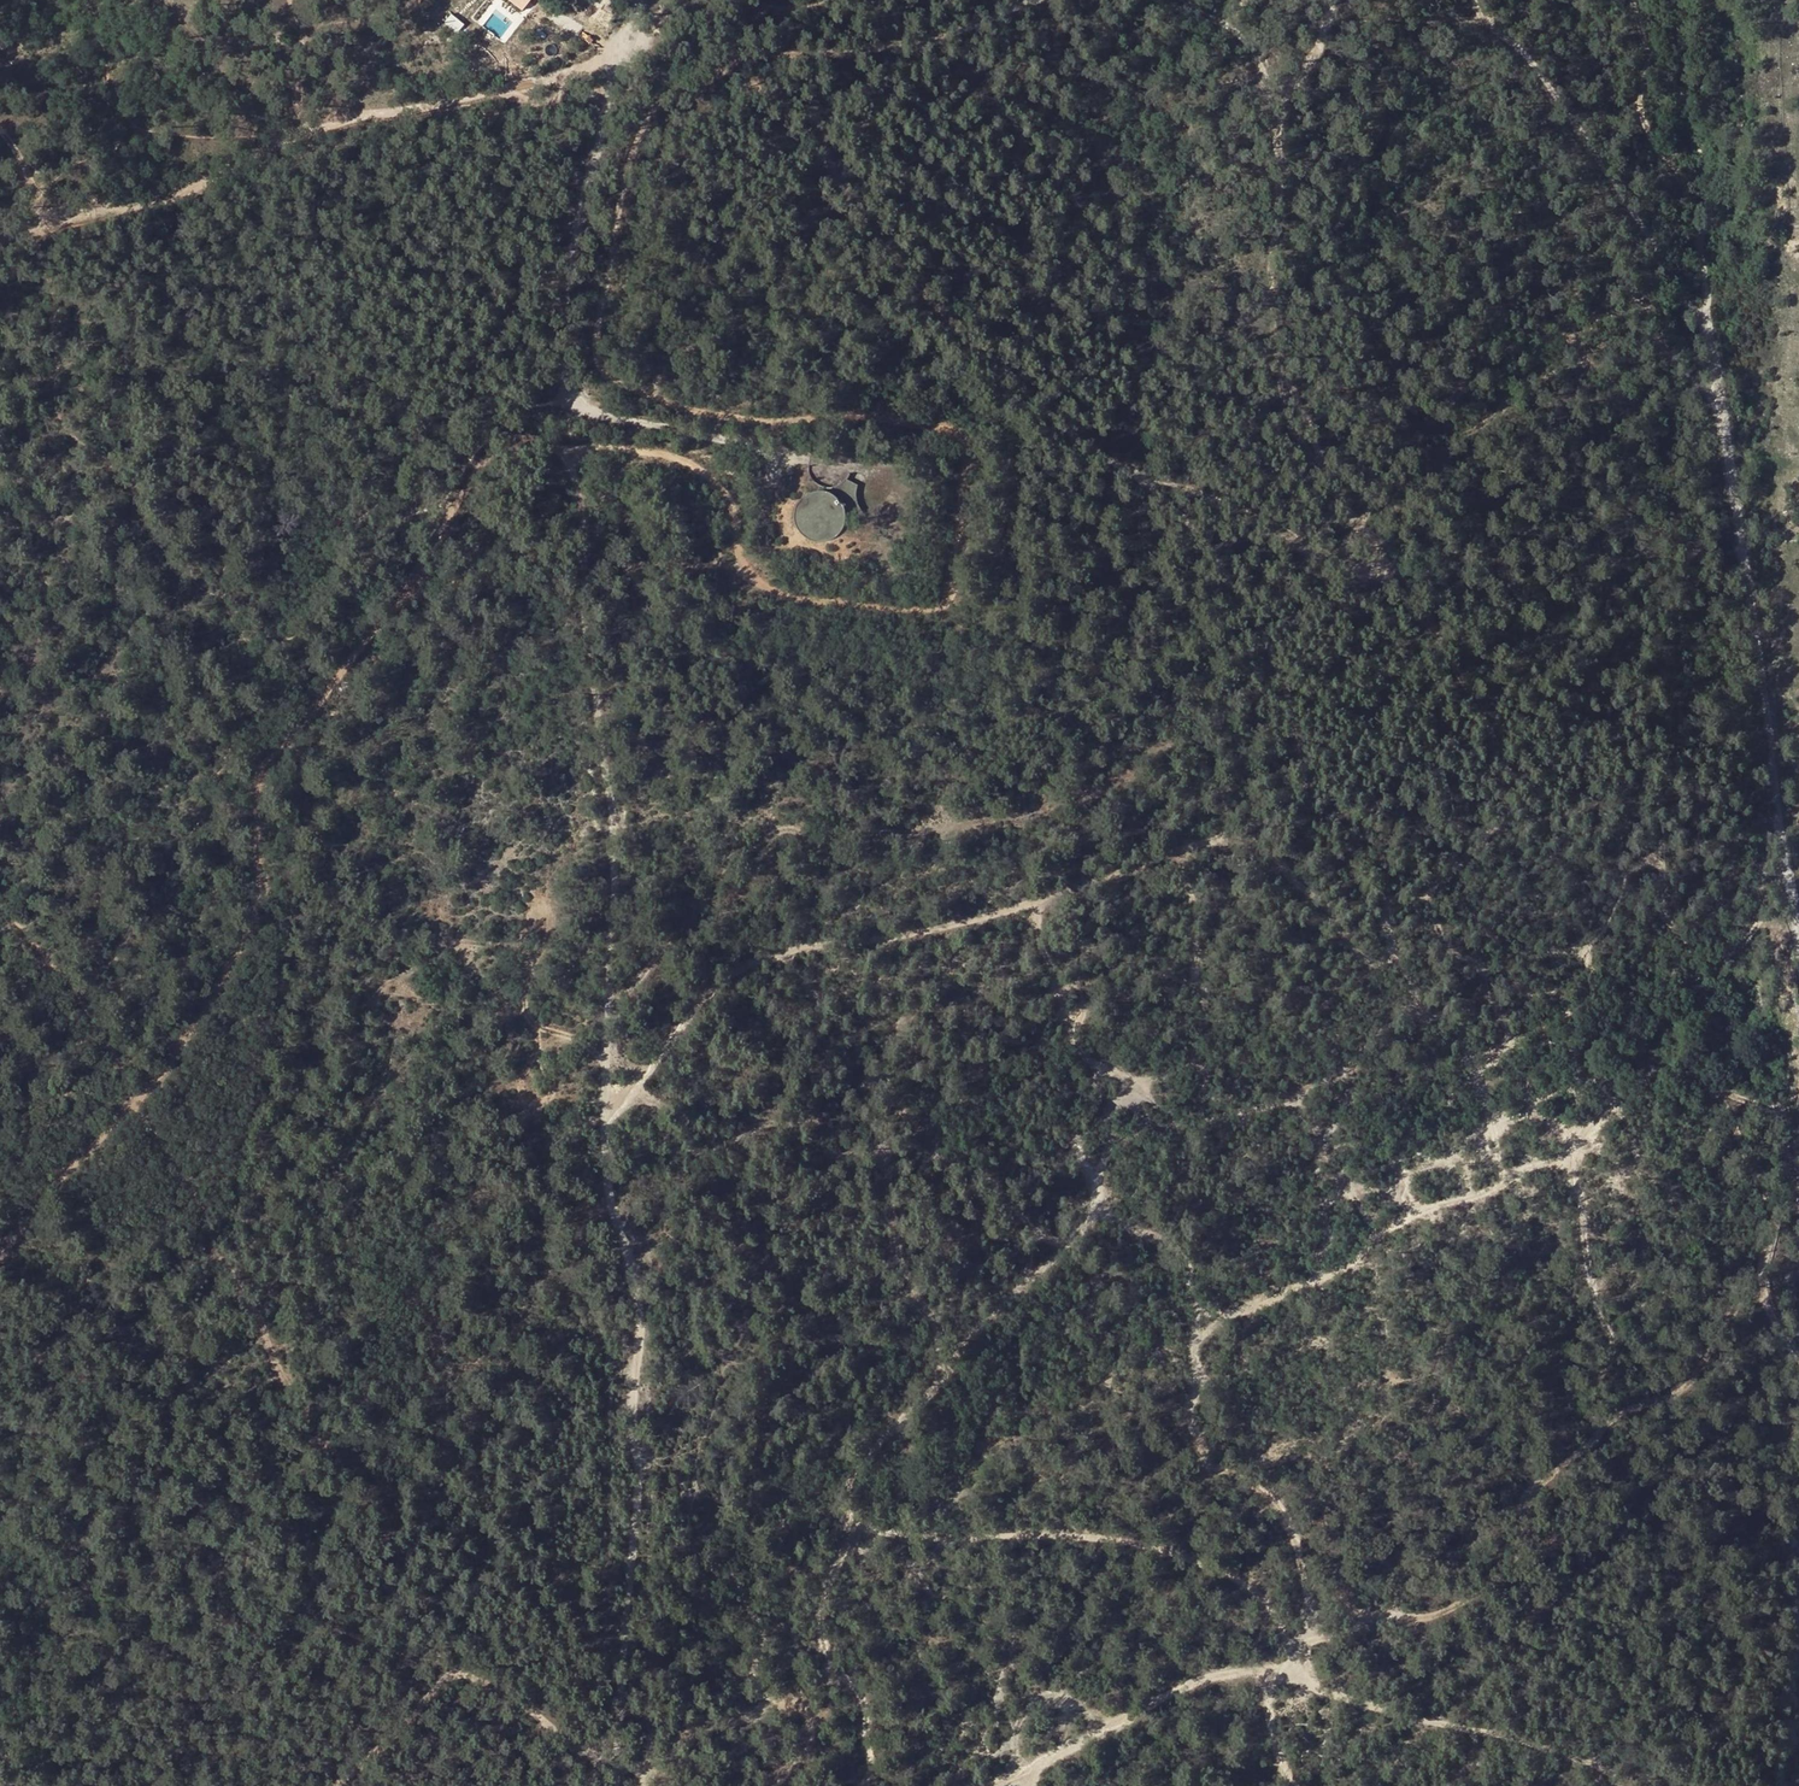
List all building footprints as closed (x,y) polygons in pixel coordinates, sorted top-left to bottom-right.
[(848,515),(845,507),(840,500),(833,495),(825,493),(817,493),(810,496),(804,501),(800,508),(798,515),(798,523),(801,530),(806,537),(813,541),(822,543),(830,542),(838,538),(844,531),(847,523),(848,515)]
